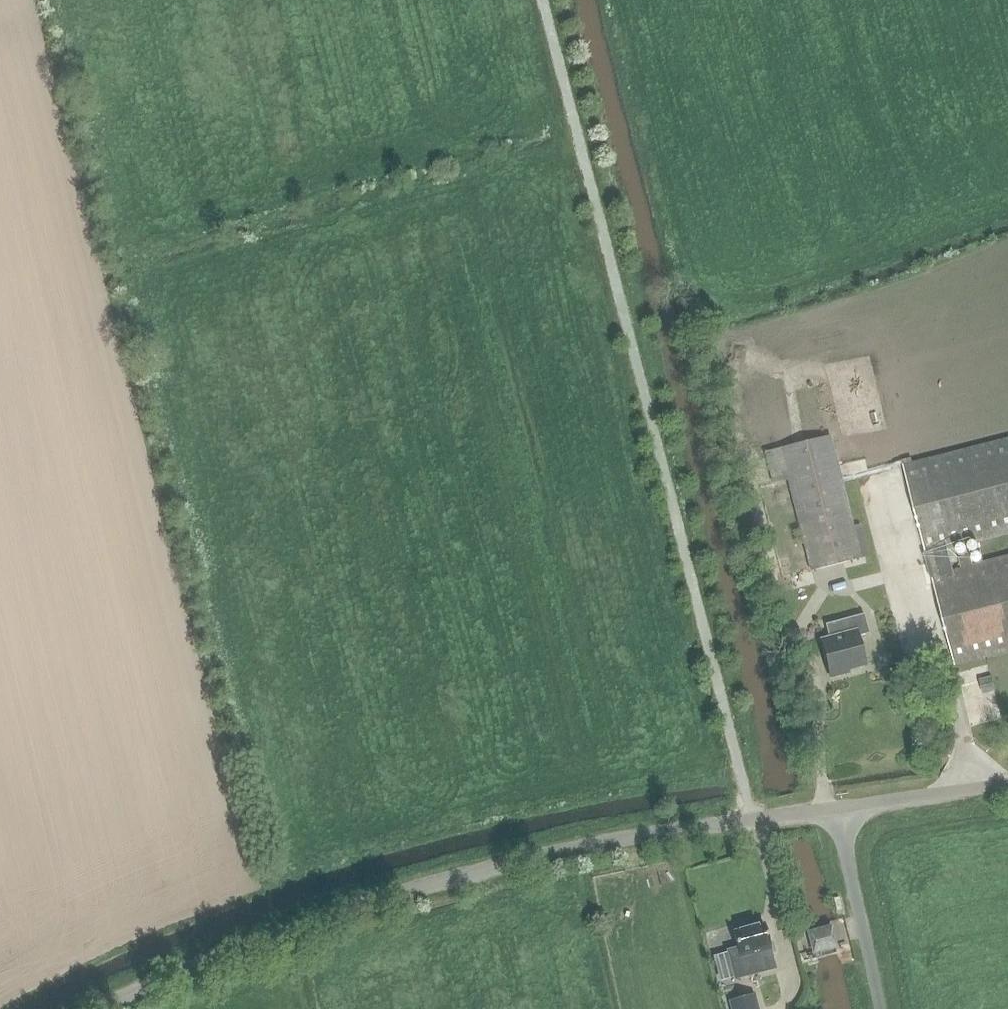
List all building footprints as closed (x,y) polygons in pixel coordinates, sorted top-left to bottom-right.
[(812,571),(860,559),(868,557),(859,524),(851,526),(839,477),(829,436),(765,452),(773,484),(789,480),(812,571)] [(953,571),(948,548),(1007,533),(1007,439),(907,464),(928,551),(927,551),(933,577),(934,577),(955,664),(987,657),(1007,652),(1007,558),(953,571)] [(821,637),(831,676),(849,671),(848,668),(866,663),(858,634),(870,631),(865,611),(826,621),(829,635),(821,637)] [(772,954),(764,925),(734,932),(738,947),(726,950),(734,980),(776,970),(772,954)] [(810,953),(832,947),(827,928),(805,933),(810,953)] [(731,1008),(758,1008),(754,994),(729,1001),(731,1008)]
